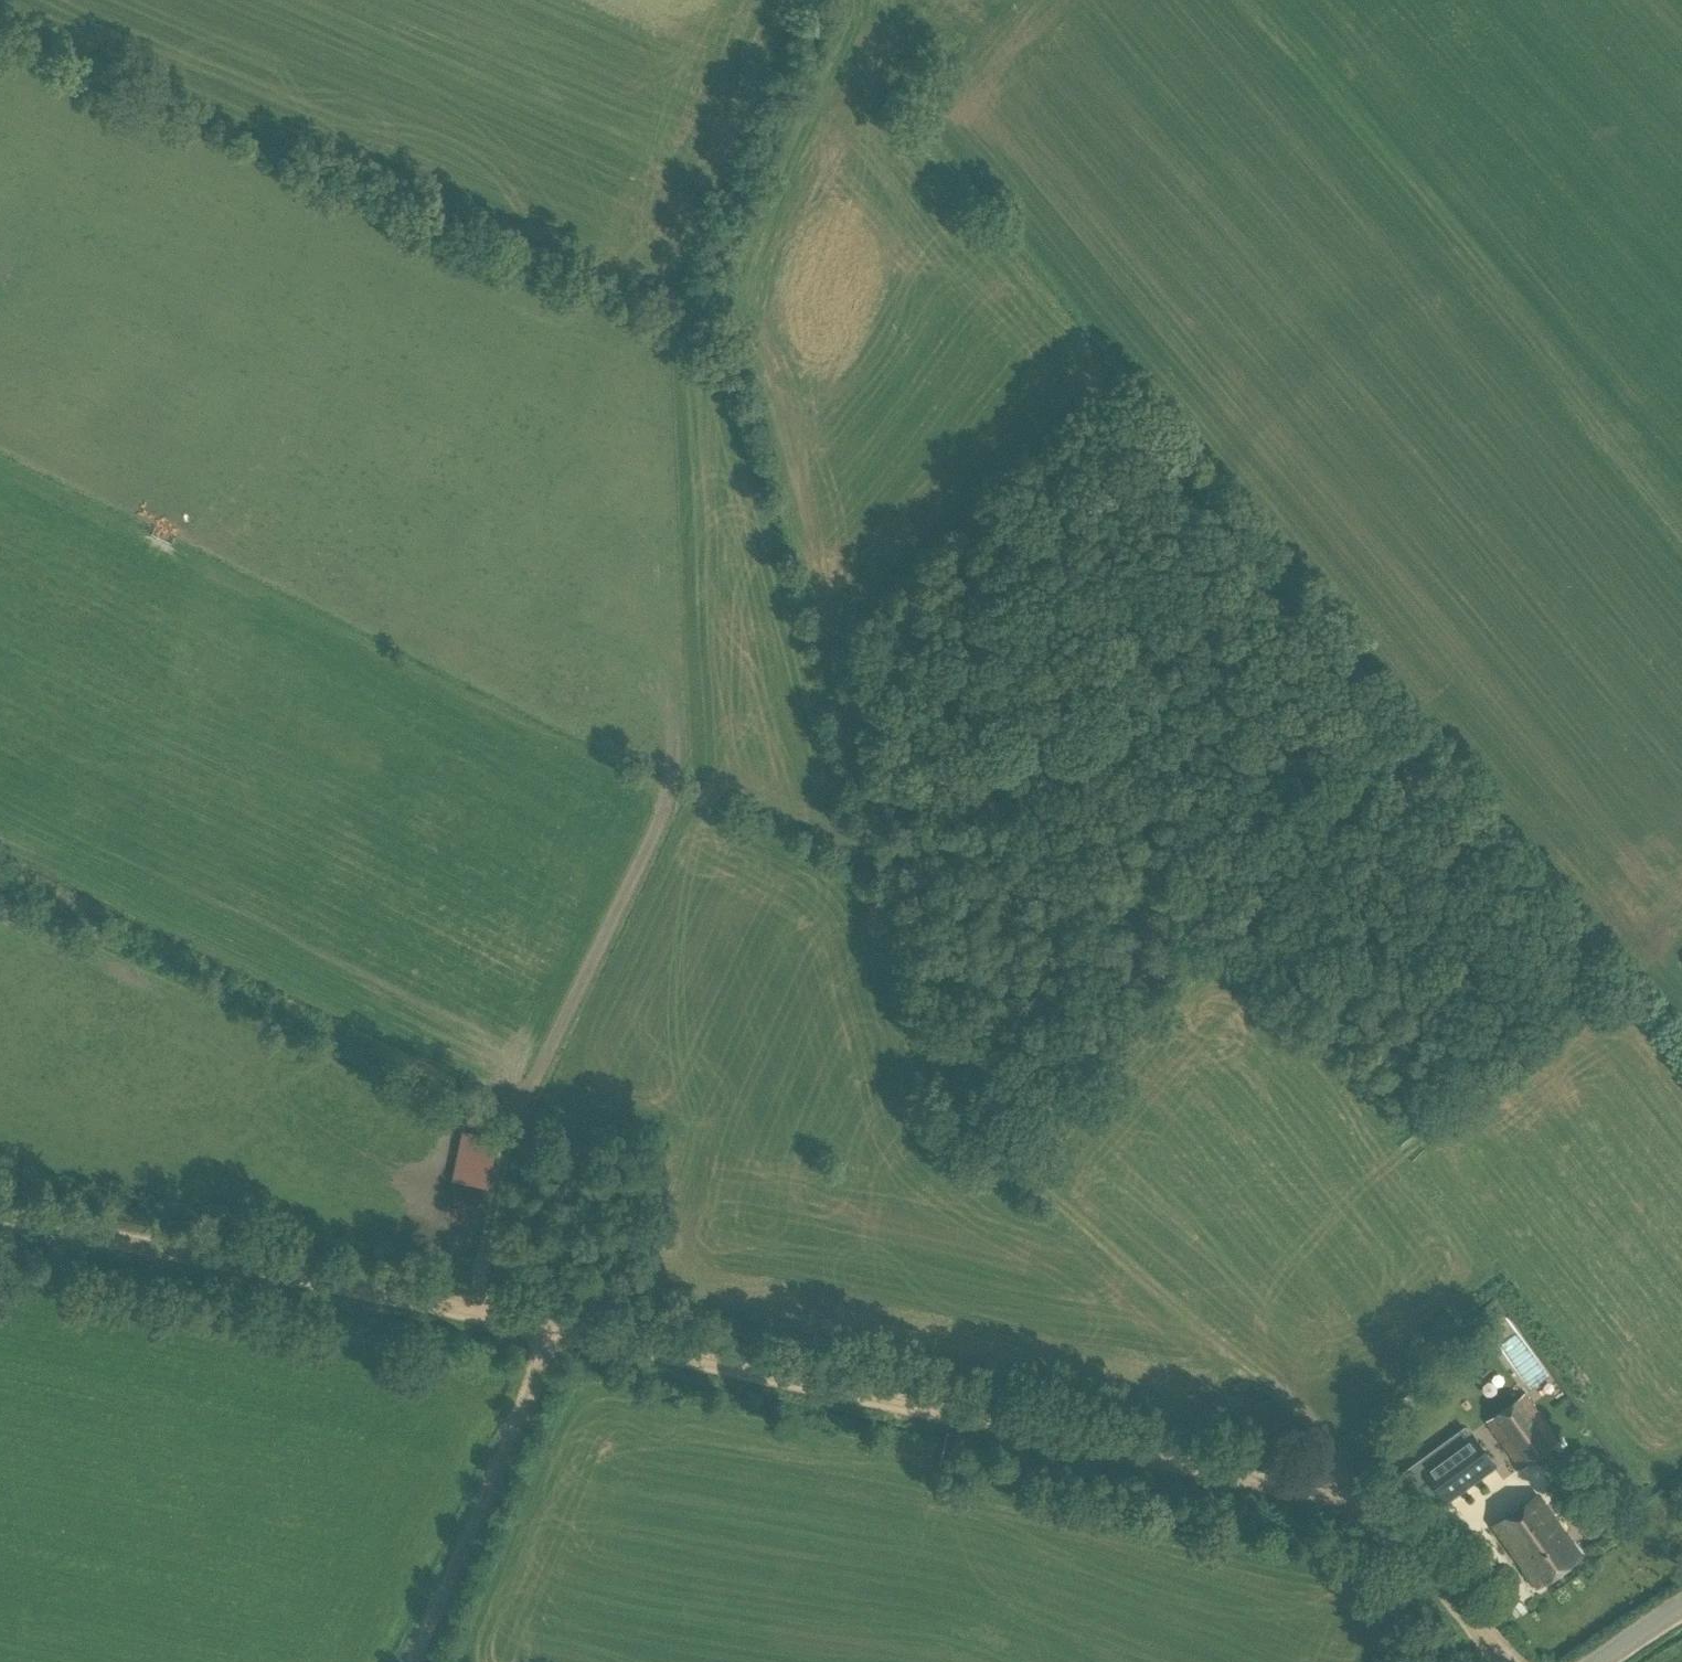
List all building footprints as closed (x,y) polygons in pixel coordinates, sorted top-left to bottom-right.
[(1525,1394),(1488,1421),(1521,1467),(1558,1440),(1525,1394)] [(1494,1467),(1471,1433),(1423,1468),(1447,1501),(1494,1467)] [(1537,1494),(1493,1525),(1536,1585),(1580,1554),(1537,1494)]
